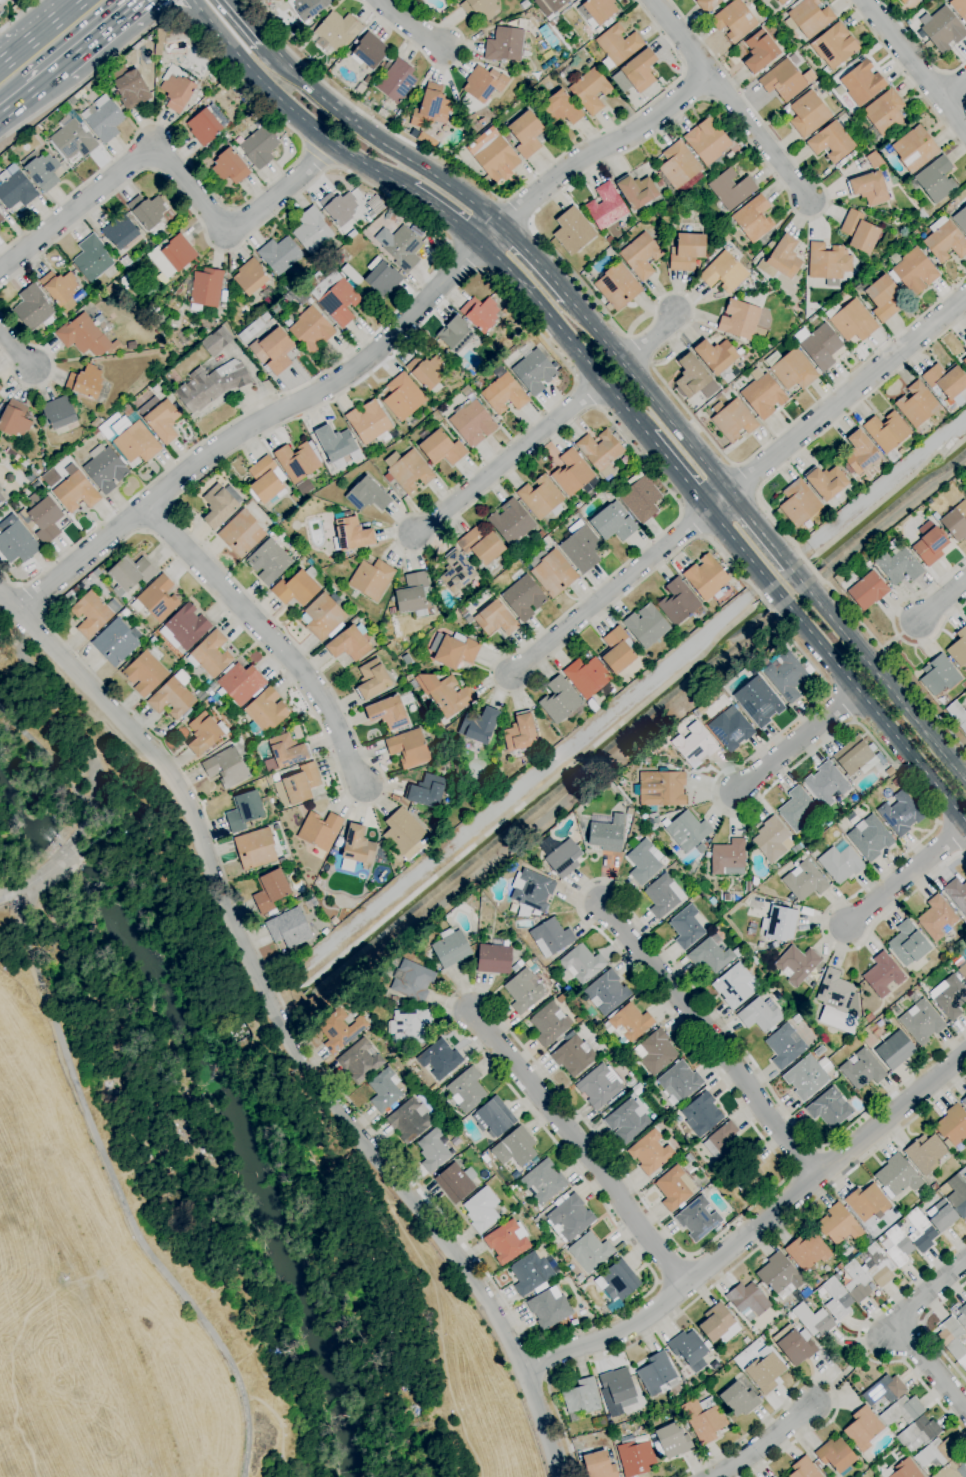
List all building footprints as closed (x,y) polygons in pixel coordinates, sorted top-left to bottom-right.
[(287,2),(289,0),(327,0),(330,4),(303,23),(302,21),(301,22),(290,7),(291,7),(287,2)] [(524,10),(519,5),(525,0),(530,6),(524,10)] [(554,13),(544,0),(571,0),(554,13)] [(581,5),(587,0),(612,0),(614,2),(612,4),(618,11),(598,26),(597,25),(593,29),(585,20),(586,20),(577,9),(581,5)] [(695,2),(698,0),(723,0),(718,4),(718,5),(705,15),(695,2)] [(709,20),(734,0),(739,0),(758,24),(732,45),(725,36),(730,32),(725,26),(718,32),(709,20)] [(789,8),(799,0),(818,0),(820,3),(815,7),(820,12),(827,7),(836,18),(808,40),(807,39),(801,44),(787,27),(783,30),(774,20),(780,16),(784,22),(789,17),(787,14),(791,10),(789,8)] [(948,4),(953,0),(965,0),(965,25),(948,4)] [(16,13),(12,8),(20,2),(24,6),(16,13)] [(945,6),(965,32),(965,36),(956,44),(952,40),(947,45),(951,49),(942,56),(920,29),(924,26),(919,20),(926,13),(930,18),(945,6)] [(339,55),(329,45),(324,51),(315,44),(320,38),(313,32),(332,11),(334,13),(341,19),(342,20),(348,14),(363,27),(339,55)] [(568,50),(548,24),(557,17),(559,21),(552,26),(570,49),(568,50)] [(832,71),(823,59),(821,60),(809,45),(839,21),(850,35),(845,39),(845,40),(850,36),(860,48),(832,71)] [(608,71),(602,62),(608,57),(594,41),(617,22),(624,31),(619,35),(623,41),(635,32),(645,44),(616,67),(615,66),(608,71)] [(501,62),(483,60),(486,39),(494,40),(496,26),(507,27),(507,28),(524,30),(520,61),(501,59),(501,62)] [(161,56),(154,56),(157,29),(163,30),(161,56)] [(753,76),(743,63),(752,56),(749,52),(750,51),(744,43),(762,29),(767,35),(766,35),(781,53),(753,76)] [(377,71),(374,68),(372,71),(362,63),(360,65),(350,57),(352,55),(351,53),(360,43),(359,42),(368,31),(390,50),(386,55),(390,58),(387,62),(383,58),(381,60),(384,63),(377,71)] [(639,94),(619,69),(647,47),(657,60),(648,67),(651,71),(649,73),(655,81),(639,94)] [(397,105),(375,87),(395,62),(394,61),(397,57),(414,71),(411,75),(417,80),(397,105)] [(858,108),(847,93),(848,92),(839,80),(862,62),(860,60),(863,57),(865,60),(866,59),(869,62),(871,63),(870,64),(873,67),(869,70),(873,75),(877,72),(887,85),(858,108)] [(785,103),(774,89),(768,94),(757,81),(786,58),(808,85),(785,103)] [(127,72),(122,64),(106,73),(111,81),(127,72)] [(179,115),(165,107),(170,100),(165,97),(168,94),(159,89),(164,81),(162,80),(171,64),(187,75),(185,78),(197,86),(179,115)] [(482,105),(462,90),(468,82),(466,81),(477,65),(488,74),(492,68),(501,75),(502,73),(510,80),(500,93),(494,89),(488,96),(490,97),(484,105),(483,104),(482,105)] [(591,118),(568,89),(594,67),(613,89),(604,97),(600,92),(595,96),(604,107),(591,118)] [(127,112),(120,99),(121,98),(112,82),(124,76),(136,69),(152,98),(127,112)] [(629,88),(619,71),(611,76),(620,93),(629,88)] [(231,91),(223,81),(228,77),(237,86),(231,91)] [(424,130),(410,126),(415,109),(419,110),(425,89),(426,89),(428,82),(443,86),(441,95),(445,96),(444,99),(453,102),(450,112),(449,112),(446,124),(434,121),(433,123),(429,125),(425,124),(424,130)] [(571,126),(564,118),(561,120),(559,118),(550,125),(537,109),(561,88),(584,116),(571,126)] [(883,138),(862,111),(891,88),(905,106),(897,112),(905,121),(883,138)] [(803,140),(789,122),(796,116),(789,107),(811,90),(832,117),(803,140)] [(104,145),(84,120),(80,115),(104,95),(108,100),(110,99),(126,118),(123,120),(124,121),(115,128),(119,133),(104,145)] [(72,105),(68,100),(72,97),(76,102),(72,105)] [(202,148),(189,132),(191,131),(186,124),(205,108),(206,109),(212,104),(228,122),(224,126),(224,127),(214,136),(215,137),(202,148)] [(67,161),(65,158),(63,159),(48,141),(50,140),(49,139),(62,128),(58,124),(59,123),(59,122),(66,117),(64,114),(71,108),(77,116),(74,118),(82,128),(85,125),(90,131),(88,132),(99,145),(83,159),(78,152),(67,161)] [(258,119),(253,113),(257,109),(263,115),(258,119)] [(525,161),(515,149),(520,145),(506,128),(528,110),(544,130),(535,138),(542,147),(525,161)] [(249,125),(244,120),(251,115),(255,120),(249,125)] [(706,167),(682,138),(696,127),(700,132),(701,131),(697,126),(710,116),(715,122),(714,123),(732,144),(720,154),(721,155),(706,167)] [(833,165),(826,156),(831,152),(827,147),(815,156),(805,143),(835,120),(836,121),(838,119),(844,126),(842,128),(856,147),(833,165)] [(911,175),(898,159),(900,158),(891,146),(919,124),(940,152),(911,175)] [(258,171),(238,146),(264,125),(280,143),(277,145),(278,146),(269,153),(274,158),(258,171)] [(495,183),(466,148),(492,126),(521,162),(510,171),(513,175),(504,182),(502,178),(495,183)] [(34,136),(31,132),(36,127),(40,132),(34,136)] [(731,143),(723,133),(730,128),(738,137),(731,143)] [(675,191),(658,169),(667,161),(662,154),(679,140),(702,169),(699,172),(702,176),(696,181),(693,177),(675,191)] [(235,185),(228,177),(220,184),(213,176),(216,174),(211,169),(216,165),(214,162),(219,159),(217,157),(229,147),(251,173),(239,183),(239,182),(235,185)] [(837,169),(835,166),(855,150),(857,153),(837,169)] [(45,194),(39,188),(23,169),(24,167),(20,163),(35,151),(40,158),(42,156),(43,158),(48,155),(52,160),(54,158),(61,166),(52,173),(60,182),(45,194)] [(873,170),(866,158),(875,151),(884,163),(873,170)] [(935,206),(913,178),(943,155),(953,168),(943,176),(947,181),(951,178),(958,188),(935,206)] [(715,166),(713,163),(721,156),(723,159),(715,166)] [(8,211),(0,201),(0,185),(10,177),(5,170),(13,163),(19,170),(39,195),(24,207),(20,202),(8,211)] [(728,212),(707,185),(730,167),(737,175),(730,180),(735,186),(748,176),(758,189),(728,212)] [(868,208),(865,197),(861,198),(860,194),(853,196),(853,195),(851,196),(847,183),(848,182),(848,181),(879,171),(889,201),(868,208)] [(633,212),(615,184),(616,184),(615,182),(627,174),(632,182),(637,179),(639,182),(648,177),(660,195),(653,200),(652,199),(633,212)] [(599,232),(587,213),(588,212),(584,206),(593,200),(597,206),(603,202),(595,190),(608,181),(617,194),(628,213),(599,232)] [(340,228),(318,202),(330,192),(335,198),(339,195),(341,198),(348,192),(355,200),(353,202),(357,206),(352,211),(355,213),(351,216),(352,217),(340,228)] [(752,244),(736,224),(731,228),(726,222),(731,218),(730,217),(760,194),(770,207),(761,214),(765,219),(768,217),(775,226),(752,244)] [(148,232),(131,212),(132,212),(127,205),(139,195),(144,201),(147,199),(150,202),(157,196),(164,204),(162,205),(166,210),(161,214),(163,217),(159,220),(160,222),(148,232)] [(310,256),(291,233),(302,225),(297,219),(313,205),(323,218),(321,220),(334,235),(310,256)] [(570,257),(552,235),(561,228),(555,221),(573,205),(597,235),(570,257)] [(952,218),(965,206),(965,235),(952,218)] [(393,221),(384,219),(385,214),(386,215),(388,208),(396,210),(394,217),(395,217),(393,221)] [(869,256),(848,246),(852,237),(839,232),(850,209),(864,215),(861,221),(880,230),(869,256)] [(119,251),(111,240),(109,241),(101,231),(116,218),(117,220),(124,214),(140,234),(139,235),(142,239),(129,250),(126,246),(119,251)] [(948,220),(965,242),(965,254),(959,260),(950,248),(945,252),(949,258),(941,265),(922,242),(932,233),(928,228),(943,216),(947,221),(948,220)] [(406,275),(394,263),(395,261),(381,248),(382,247),(373,238),(384,227),(392,236),(403,225),(423,244),(414,254),(420,260),(406,275)] [(642,283),(618,254),(644,232),(663,255),(655,262),(650,257),(645,261),(655,272),(642,283)] [(90,284),(72,261),(74,260),(74,259),(81,253),(82,253),(83,253),(77,246),(93,233),(104,246),(102,248),(115,264),(90,284)] [(167,280),(146,255),(171,235),(174,238),(180,233),(198,256),(177,274),(175,272),(167,280)] [(790,281),(784,277),(764,264),(784,233),(797,242),(791,252),(795,255),(794,257),(802,262),(790,281)] [(694,272),(669,271),(670,255),(676,255),(677,234),(705,235),(704,258),(695,258),(694,272)] [(277,277),(263,259),(262,260),(256,252),(271,240),(276,245),(287,236),(303,255),(277,277)] [(840,287),(825,287),(826,279),(808,278),(809,242),(824,243),(824,252),(831,252),(831,246),(843,247),(843,256),(852,256),(851,273),(842,273),(842,280),(841,280),(840,287)] [(914,298),(890,270),(895,266),(889,258),(895,253),(900,259),(916,247),(940,276),(927,287),(923,282),(922,283),(926,287),(914,298)] [(728,295),(720,287),(722,285),(718,280),(710,288),(698,276),(724,250),(749,275),(728,295)] [(248,297),(233,278),(239,272),(237,270),(253,257),(262,269),(261,270),(269,280),(248,297)] [(383,299),(363,280),(371,272),(367,268),(377,257),(381,261),(382,261),(391,270),(393,268),(403,278),(383,299)] [(862,265),(858,261),(862,257),(866,262),(862,265)] [(616,312),(613,309),(609,312),(605,307),(608,303),(593,285),(604,275),(603,273),(618,260),(643,290),(616,312)] [(201,313),(190,311),(191,304),(189,303),(190,298),(186,297),(189,282),(193,282),(193,278),(194,272),(207,274),(207,269),(223,272),(217,308),(202,306),(201,313)] [(65,314),(38,281),(51,271),(56,278),(60,275),(62,278),(70,272),(71,273),(75,270),(79,274),(74,277),(76,279),(74,281),(78,286),(73,290),(76,293),(71,296),(73,298),(71,299),(76,305),(65,314)] [(881,325),(871,312),(876,308),(861,290),(858,293),(854,289),(859,284),(861,287),(867,282),(868,283),(870,281),(872,284),(884,274),(899,292),(892,297),(901,308),(881,325)] [(342,329),(316,302),(342,278),(362,300),(353,308),(349,304),(345,308),(354,317),(342,329)] [(30,332),(12,310),(21,302),(21,303),(23,301),(18,295),(34,282),(44,295),(42,298),(54,313),(30,332)] [(131,296),(127,291),(132,286),(136,291),(131,296)] [(94,306),(90,302),(101,293),(105,297),(94,306)] [(483,334),(459,311),(469,300),(470,301),(474,296),(482,304),(488,297),(496,304),(495,306),(499,310),(495,315),(497,317),(493,321),(495,322),(483,334)] [(750,342),(716,330),(721,316),(729,319),(730,316),(724,314),(729,298),(761,309),(750,342)] [(861,342),(854,335),(846,342),(828,320),(829,320),(820,309),(824,306),(828,310),(836,303),(841,310),(855,298),(879,327),(861,342)] [(311,355),(288,330),(298,320),(297,318),(311,305),(336,332),(323,344),(320,340),(316,344),(319,348),(311,355)] [(505,316),(500,312),(506,307),(510,311),(505,316)] [(93,356),(88,350),(82,354),(80,352),(79,352),(74,346),(75,345),(73,343),(66,349),(54,333),(67,322),(69,325),(84,312),(103,335),(103,334),(113,346),(101,356),(93,356)] [(264,323),(260,317),(266,312),(270,317),(264,323)] [(456,355),(436,336),(444,327),(446,329),(447,328),(445,327),(456,314),(471,329),(470,330),(475,334),(456,355)] [(272,325),(269,321),(273,317),(277,322),(272,325)] [(243,344),(237,336),(242,332),(243,333),(246,330),(245,329),(250,325),(251,326),(254,323),(253,322),(258,318),(264,326),(260,330),(259,329),(256,332),(257,333),(252,337),(251,336),(248,338),(248,339),(243,344)] [(212,358),(200,343),(210,335),(211,336),(221,327),(220,326),(226,322),(232,336),(235,340),(233,341),(232,340),(221,349),(222,350),(212,358)] [(822,374),(798,344),(825,322),(843,345),(830,357),(835,363),(822,374)] [(275,377),(270,371),(267,374),(262,368),(271,361),(269,358),(261,364),(248,347),(257,340),(259,343),(278,327),(295,347),(285,355),(292,364),(275,377)] [(727,384),(723,379),(722,380),(718,375),(715,377),(692,350),(704,339),(712,348),(716,345),(717,346),(725,340),(739,357),(733,362),(728,367),(732,371),(730,373),(734,378),(727,384)] [(533,398),(510,369),(524,358),(519,353),(527,346),(532,352),(537,348),(553,368),(558,375),(546,385),(542,380),(539,382),(545,389),(533,398)] [(786,391),(769,369),(770,368),(764,361),(776,351),(782,358),(795,347),(819,376),(802,391),(796,383),(786,391)] [(706,400),(699,390),(688,400),(674,383),(682,376),(680,373),(684,371),(677,362),(689,352),(719,389),(706,400)] [(428,392),(412,375),(405,367),(417,355),(422,361),(421,361),(422,362),(425,359),(428,362),(435,355),(442,363),(441,364),(445,369),(440,373),(443,376),(439,379),(440,380),(428,392)] [(198,413),(195,409),(191,412),(174,392),(184,384),(185,385),(191,380),(188,376),(199,367),(207,376),(214,371),(233,360),(239,363),(241,362),(243,367),(244,366),(251,383),(237,389),(236,387),(222,393),(211,403),(210,403),(198,413)] [(957,367),(965,378),(965,388),(964,389),(965,392),(965,400),(951,413),(947,408),(954,402),(952,399),(949,402),(940,391),(935,395),(920,377),(937,363),(944,372),(954,363),(957,366),(957,367)] [(97,401),(64,388),(70,373),(78,376),(80,371),(83,373),(87,364),(96,367),(95,369),(101,372),(99,378),(102,379),(100,384),(103,385),(97,401)] [(762,421),(739,393),(754,380),(749,374),(760,365),(789,400),(780,407),(777,403),(772,407),(775,411),(762,421)] [(400,423),(382,402),(391,394),(385,386),(403,371),(427,400),(400,423)] [(498,416),(479,394),(506,371),(530,400),(517,411),(508,400),(503,404),(507,409),(498,416)] [(914,430),(900,412),(898,413),(892,406),(894,404),(893,404),(903,396),(907,401),(912,396),(906,389),(918,379),(941,408),(914,430)] [(466,398),(460,391),(467,385),(473,392),(466,398)] [(40,416),(44,414),(40,406),(67,395),(78,421),(53,431),(50,425),(43,428),(40,416)] [(165,446),(143,419),(143,418),(137,411),(155,396),(161,403),(167,399),(181,416),(173,422),(174,424),(170,427),(177,436),(165,446)] [(472,449),(465,442),(466,441),(448,420),(456,413),(454,411),(459,406),(461,408),(463,407),(462,406),(468,400),(467,400),(472,396),(493,420),(498,427),(486,438),(482,433),(481,434),(485,438),(472,449)] [(731,445),(710,419),(716,414),(711,408),(719,402),(724,408),(736,398),(759,426),(748,435),(742,428),(737,433),(740,437),(736,441),(734,443),(734,442),(731,445)] [(10,436),(0,431),(0,419),(7,405),(7,406),(11,399),(24,405),(24,406),(28,408),(23,417),(33,422),(28,432),(26,431),(23,437),(17,434),(16,436),(11,434),(10,436)] [(365,445),(350,424),(344,416),(356,407),(361,415),(364,413),(361,407),(374,399),(375,400),(377,399),(383,407),(380,409),(392,427),(386,431),(388,435),(378,442),(375,438),(365,445)] [(145,463),(139,456),(130,463),(127,460),(125,462),(110,445),(112,443),(112,442),(118,437),(116,434),(107,441),(97,429),(117,412),(120,417),(109,426),(111,427),(124,416),(126,419),(127,418),(120,410),(127,403),(142,420),(140,422),(162,449),(145,463)] [(885,455),(861,427),(874,416),(882,425),(887,421),(884,418),(893,411),(912,433),(885,455)] [(90,425),(97,418),(100,422),(93,429),(90,425)] [(330,464),(324,451),(323,451),(313,432),(328,424),(333,435),(338,432),(339,434),(348,429),(359,450),(330,464)] [(451,467),(444,458),(433,466),(417,446),(439,428),(453,444),(458,440),(468,453),(451,467)] [(607,482),(599,473),(574,445),(587,434),(597,445),(602,441),(597,436),(606,428),(621,446),(624,443),(628,448),(625,450),(625,451),(609,465),(616,474),(607,482)] [(857,476),(853,472),(850,475),(840,463),(851,454),(849,452),(853,448),(846,439),(859,429),(873,446),(872,446),(881,457),(862,472),(857,476)] [(293,485),(272,454),(286,444),(293,454),(298,451),(296,448),(306,441),(307,443),(310,441),(315,448),(312,450),(322,465),(293,485)] [(105,496),(82,468),(92,459),(88,454),(100,444),(105,449),(108,446),(130,472),(117,483),(113,478),(111,480),(116,487),(105,496)] [(568,498),(550,476),(559,468),(562,471),(566,467),(559,457),(571,447),(595,476),(594,476),(601,484),(592,490),(586,483),(568,498)] [(17,462),(4,452),(8,448),(20,458),(17,462)] [(407,496),(393,479),(388,483),(383,477),(388,473),(386,470),(389,468),(383,461),(395,452),(401,458),(413,448),(436,476),(424,486),(418,479),(413,484),(417,488),(407,496)] [(263,505),(260,500),(257,503),(246,490),(249,488),(248,487),(256,481),(247,471),(267,455),(286,479),(281,483),(285,488),(284,489),(287,493),(279,499),(276,495),(269,501),(268,500),(263,505)] [(25,469),(20,465),(24,460),(29,464),(25,469)] [(825,503),(804,478),(805,477),(804,476),(814,467),(815,469),(816,468),(821,473),(824,470),(827,473),(835,466),(850,483),(843,489),(843,488),(825,503)] [(62,481),(51,467),(39,477),(50,490),(62,481)] [(70,515),(51,492),(78,470),(102,499),(89,509),(80,498),(75,502),(79,507),(70,515)] [(641,526),(617,497),(630,486),(626,481),(639,471),(643,476),(644,475),(662,497),(653,504),(659,512),(641,526)] [(30,483),(25,478),(30,472),(36,478),(30,483)] [(7,483),(5,480),(5,477),(8,474),(11,475),(13,477),(13,481),(11,483),(7,483)] [(538,521),(515,493),(527,483),(533,491),(538,487),(534,482),(543,474),(565,500),(559,504),(562,509),(554,516),(550,511),(538,521)] [(380,512),(372,504),(369,507),(367,505),(359,513),(344,497),(367,475),(392,500),(380,512)] [(796,529),(778,507),(787,500),(782,492),(799,478),(823,507),(796,529)] [(214,531),(202,519),(211,511),(207,508),(210,506),(202,498),(218,483),(230,495),(230,496),(240,506),(214,531)] [(44,547),(34,535),(40,530),(26,514),(32,509),(28,505),(41,494),(45,498),(48,496),(64,515),(54,524),(61,533),(44,547)] [(508,546),(494,527),(493,528),(486,519),(495,512),(498,516),(503,512),(500,508),(512,497),(517,503),(517,502),(536,525),(526,534),(521,538),(520,536),(508,546)] [(622,542),(615,533),(604,542),(588,522),(610,504),(610,505),(615,500),(639,528),(622,542)] [(963,500),(965,504),(965,538),(963,541),(961,539),(957,543),(938,521),(963,500)] [(240,560),(216,535),(244,508),(257,522),(256,524),(267,534),(240,560)] [(25,525),(17,515),(23,511),(31,521),(25,525)] [(340,551),(340,550),(335,551),(332,538),(337,537),(335,528),(336,528),(334,520),(343,519),(342,513),(353,511),(354,517),(356,516),(358,526),(360,526),(361,530),(373,528),(376,545),(340,551)] [(936,521),(931,516),(935,512),(940,518),(936,521)] [(9,564),(0,553),(0,524),(12,514),(17,520),(18,520),(42,549),(24,564),(18,557),(9,564)] [(927,568),(910,548),(920,540),(919,539),(922,536),(918,530),(929,520),(934,526),(935,526),(949,543),(940,551),(943,555),(927,568)] [(582,575),(558,546),(585,524),(603,546),(595,553),(600,560),(582,575)] [(484,567),(471,551),(466,555),(456,542),(475,526),(484,537),(491,531),(506,549),(484,567)] [(548,547),(546,544),(543,547),(540,543),(548,537),(553,543),(548,547)] [(267,587),(257,577),(263,571),(261,568),(256,572),(245,561),(270,538),(293,562),(274,580),(275,580),(267,587)] [(894,587),(873,561),(884,552),(889,559),(893,556),(890,552),(898,546),(901,549),(904,547),(914,561),(915,560),(924,572),(912,582),(904,572),(901,574),(904,578),(894,587)] [(453,595),(439,578),(446,571),(444,568),(448,565),(444,560),(445,559),(444,557),(455,548),(456,550),(456,549),(477,575),(453,595)] [(552,600),(529,572),(533,569),(527,562),(543,549),(547,554),(555,548),(579,578),(552,600)] [(705,603),(685,579),(685,580),(681,575),(694,564),(698,568),(702,564),(699,560),(708,553),(732,581),(705,603)] [(127,593),(131,598),(126,603),(121,597),(119,598),(112,590),(118,585),(106,573),(125,555),(134,565),(143,557),(158,573),(147,584),(142,578),(127,593)] [(376,603),(347,584),(362,560),(372,566),(377,559),(396,571),(376,603)] [(860,576),(856,572),(866,564),(869,568),(860,576)] [(302,607),(293,598),(284,606),(270,590),(281,579),(286,583),(301,569),(304,572),(311,566),(318,574),(311,579),(320,589),(303,605),(304,606),(302,607)] [(863,612),(846,592),(872,570),(890,591),(875,603),(874,602),(863,612)] [(416,618),(415,611),(405,614),(405,613),(399,614),(395,593),(394,589),(407,586),(404,575),(425,571),(429,587),(428,587),(430,596),(424,598),(427,608),(425,609),(427,615),(416,618)] [(159,624),(143,607),(137,613),(130,605),(136,600),(135,599),(163,573),(174,585),(166,593),(170,598),(173,595),(181,604),(159,624)] [(838,585),(833,579),(839,573),(844,580),(838,585)] [(523,624),(517,617),(518,617),(500,595),(526,574),(548,600),(536,610),(531,605),(529,608),(534,614),(523,624)] [(675,627),(656,605),(665,597),(668,600),(673,596),(665,587),(678,576),(701,604),(700,605),(705,610),(698,616),(694,611),(675,627)] [(87,641),(75,629),(86,618),(82,614),(77,618),(69,610),(91,589),(106,605),(113,599),(121,608),(98,630),(99,630),(87,641)] [(321,643),(305,626),(312,620),(303,611),(323,592),(348,617),(321,643)] [(507,636),(500,628),(496,631),(495,629),(486,636),(472,619),(496,599),(519,627),(507,636)] [(186,652),(180,645),(176,649),(158,632),(164,626),(163,625),(188,601),(196,609),(192,613),(197,618),(201,614),(212,626),(207,632),(206,632),(186,652)] [(645,650),(629,630),(628,630),(622,623),(633,613),(639,619),(641,617),(637,612),(649,602),(654,609),(655,608),(671,628),(645,650)] [(125,617),(121,613),(125,608),(130,613),(125,617)] [(468,624),(462,617),(467,613),(473,620),(468,624)] [(114,669),(90,644),(117,618),(130,631),(134,627),(142,635),(137,640),(140,643),(114,669)] [(354,663),(348,655),(346,656),(343,651),(334,659),(324,646),(343,631),(343,632),(353,624),(356,628),(361,624),(367,631),(362,636),(368,643),(367,644),(371,649),(354,663)] [(954,634),(965,624),(965,663),(959,668),(945,651),(959,639),(954,634)] [(615,676),(601,659),(598,656),(609,648),(602,639),(618,625),(629,637),(627,638),(636,649),(633,652),(637,658),(615,676)] [(213,680),(199,665),(195,668),(186,659),(190,655),(189,654),(216,628),(228,640),(217,650),(221,655),(226,651),(234,659),(232,661),(233,662),(228,668),(227,667),(213,680)] [(455,671),(432,660),(435,654),(428,651),(437,633),(444,636),(445,634),(464,644),(467,638),(481,645),(471,665),(461,660),(455,671)] [(143,699),(133,688),(139,682),(137,680),(132,685),(121,673),(146,649),(169,674),(150,692),(150,693),(143,699)] [(789,705),(761,672),(787,650),(810,678),(801,685),(800,683),(793,688),(800,696),(789,705)] [(934,698),(919,680),(925,675),(921,670),(941,653),(962,679),(949,690),(946,687),(934,698)] [(364,702),(364,700),(362,701),(355,689),(356,688),(362,684),(359,680),(363,678),(358,669),(377,657),(393,685),(364,702)] [(585,701),(562,672),(579,657),(585,664),(594,657),(612,679),(585,701)] [(233,712),(226,704),(231,699),(227,694),(222,699),(225,702),(219,707),(210,697),(213,695),(221,688),(216,682),(225,674),(223,672),(232,664),(234,666),(238,663),(245,671),(251,665),(267,683),(261,689),(262,690),(253,699),(252,697),(240,708),(238,707),(233,712)] [(176,722),(168,713),(173,708),(168,704),(157,714),(146,702),(173,676),(174,676),(181,669),(191,679),(183,687),(197,701),(181,716),(182,716),(176,722)] [(556,725),(537,703),(546,695),(549,699),(554,694),(546,685),(559,674),(583,703),(556,725)] [(446,720),(429,694),(426,696),(426,695),(425,696),(413,678),(417,676),(417,675),(434,675),(439,683),(452,675),(458,684),(452,688),(456,693),(468,685),(477,699),(446,720)] [(760,730),(732,696),(758,675),(785,709),(777,716),(775,713),(768,719),(770,721),(760,730)] [(258,740),(247,727),(253,722),(242,710),(269,686),(280,697),(273,703),(275,705),(280,701),(291,713),(284,719),(283,719),(266,735),(265,734),(258,740)] [(393,735),(391,731),(389,732),(385,722),(383,723),(381,719),(370,723),(364,708),(398,695),(398,696),(411,691),(415,702),(402,707),(407,718),(409,724),(396,729),(397,733),(393,735)] [(965,712),(965,711),(965,735),(945,709),(955,701),(965,712)] [(697,718),(692,713),(701,705),(706,711),(697,718)] [(729,754),(706,726),(722,713),(723,713),(732,705),(755,733),(744,742),(743,740),(737,745),(738,747),(729,754)] [(486,746),(465,737),(457,733),(467,711),(481,717),(486,706),(500,713),(486,746)] [(197,758),(187,746),(195,739),(192,735),(194,733),(187,725),(204,711),(209,716),(210,716),(217,724),(221,721),(229,731),(224,736),(224,735),(197,758)] [(507,752),(502,730),(512,728),(511,724),(516,723),(515,716),(516,716),(516,714),(529,711),(529,713),(530,713),(538,745),(507,752)] [(693,770),(670,742),(679,735),(683,740),(691,734),(687,728),(696,721),(719,749),(708,758),(706,755),(699,761),(701,763),(693,770)] [(403,771),(399,759),(403,758),(401,752),(389,756),(384,740),(419,728),(431,761),(403,771)] [(279,770),(278,769),(267,773),(263,762),(274,758),(270,747),(268,740),(289,732),(292,742),(296,741),(297,746),(304,744),(304,745),(307,744),(311,757),(309,757),(309,759),(279,770)] [(849,778),(835,762),(836,761),(832,757),(858,735),(863,742),(863,743),(874,756),(878,752),(887,762),(882,766),(878,762),(863,775),(861,772),(858,774),(856,772),(849,778)] [(225,791),(219,780),(222,779),(219,773),(209,779),(200,764),(233,745),(251,776),(225,791)] [(646,765),(638,763),(640,756),(650,760),(649,764),(647,763),(646,765)] [(825,810),(802,782),(810,775),(812,778),(819,772),(817,769),(827,760),(851,789),(841,796),(837,791),(829,797),(834,802),(825,810)] [(282,808),(273,784),(281,781),(281,780),(301,773),(299,767),(313,761),(322,785),(309,790),(312,798),(291,806),(290,805),(282,808)] [(884,772),(891,767),(895,773),(888,778),(884,772)] [(656,812),(650,812),(650,810),(648,810),(648,806),(639,806),(639,796),(633,796),(633,785),(639,785),(639,772),(658,772),(658,768),(667,768),(667,773),(671,773),(671,771),(680,771),(680,772),(685,772),(685,786),(682,786),(682,795),(685,795),(685,806),(656,806),(656,812)] [(437,810),(406,801),(406,799),(404,799),(408,786),(410,786),(410,785),(416,787),(418,782),(422,783),(425,773),(446,779),(437,810)] [(795,835),(778,814),(779,813),(777,811),(791,799),(787,794),(798,785),(816,808),(800,821),(805,827),(795,835)] [(899,839),(876,811),(885,803),(890,808),(897,802),(893,797),(901,789),(925,817),(917,824),(915,822),(908,828),(910,830),(899,839)] [(231,833),(225,812),(238,808),(234,797),(257,790),(265,816),(244,822),(246,829),(231,833)] [(401,857),(382,836),(390,829),(384,822),(401,806),(427,833),(401,857)] [(686,855),(664,829),(687,810),(699,824),(704,820),(713,831),(686,855)] [(327,853),(296,837),(310,811),(320,816),(318,820),(324,823),(329,812),(344,820),(327,853)] [(620,853),(600,851),(601,847),(588,846),(588,843),(587,843),(588,837),(590,823),(595,823),(596,816),(610,818),(610,817),(612,817),(613,813),(624,815),(620,853)] [(869,864),(846,836),(854,828),(854,827),(862,820),(863,821),(871,814),(890,836),(892,835),(896,840),(894,841),(895,842),(887,849),(885,847),(878,852),(880,855),(869,864)] [(771,864),(751,841),(758,835),(757,832),(764,826),(762,824),(773,815),(777,820),(790,836),(788,838),(794,845),(787,851),(771,864)] [(353,874),(340,871),(343,859),(341,858),(349,823),(365,827),(362,838),(367,839),(366,842),(376,844),(371,865),(363,863),(355,861),(353,874)] [(243,872),(233,838),(269,827),(275,846),(273,847),(278,861),(243,872)] [(560,881),(556,876),(543,860),(546,857),(537,846),(549,836),(554,842),(561,844),(569,838),(583,854),(575,860),(579,866),(560,881)] [(641,887),(629,874),(636,868),(625,857),(645,838),(652,846),(647,851),(662,867),(641,887)] [(711,875),(711,848),(712,848),(712,846),(730,846),(730,839),(744,839),(744,868),(744,875),(711,875)] [(794,855),(790,850),(799,843),(803,847),(794,855)] [(700,854),(695,848),(701,844),(706,850),(700,854)] [(811,855),(806,849),(811,844),(816,850),(811,855)] [(406,860),(403,857),(414,846),(418,849),(406,860)] [(838,886),(836,883),(836,884),(816,860),(832,847),(839,854),(848,846),(865,866),(855,875),(853,873),(838,886)] [(799,903),(795,898),(790,903),(786,898),(791,894),(780,880),(790,872),(790,873),(797,867),(797,866),(806,858),(830,887),(819,896),(815,891),(799,903)] [(261,916),(252,896),(262,891),(256,879),(279,868),(292,893),(273,903),(276,909),(261,916)] [(543,914),(509,899),(514,889),(511,887),(517,873),(520,874),(523,868),(557,883),(551,896),(548,895),(545,903),(547,904),(543,914)] [(658,921),(649,910),(654,906),(643,893),(645,891),(645,890),(665,872),(685,896),(679,901),(680,902),(658,921)] [(962,885),(965,882),(965,918),(948,897),(942,889),(956,878),(962,885)] [(934,943),(917,923),(918,922),(916,920),(931,908),(926,902),(937,893),(959,920),(949,928),(947,924),(939,930),(944,936),(934,943)] [(296,905),(293,900),(301,896),(303,901),(296,905)] [(683,952),(674,941),(679,937),(668,924),(671,922),(670,921),(690,903),(698,913),(693,918),(705,933),(683,952)] [(288,950),(283,939),(275,944),(264,923),(298,906),(313,938),(288,950)] [(785,943),(764,938),(765,931),(760,930),(762,919),(768,920),(771,906),(798,912),(792,941),(786,939),(785,943)] [(334,925),(330,920),(334,916),(339,921),(334,925)] [(545,959),(534,943),(528,933),(553,917),(563,932),(568,929),(575,940),(551,956),(551,955),(545,959)] [(905,968),(886,945),(900,933),(896,928),(907,919),(918,932),(917,932),(931,949),(914,963),(913,961),(905,968)] [(443,970),(441,967),(440,968),(438,963),(439,963),(430,946),(442,939),(439,934),(451,928),(454,933),(459,930),(472,954),(443,970)] [(714,975),(708,967),(706,969),(700,963),(695,967),(686,956),(709,937),(710,939),(715,934),(721,941),(716,946),(722,954),(728,949),(735,957),(714,975)] [(510,975),(476,972),(479,945),(503,946),(503,940),(508,940),(508,947),(512,947),(510,975)] [(581,986),(574,978),(572,979),(572,978),(569,980),(570,981),(566,985),(559,976),(565,971),(558,962),(578,945),(579,945),(581,943),(593,958),(598,954),(607,964),(581,986)] [(763,951),(757,949),(759,943),(765,945),(763,951)] [(795,989),(786,981),(789,977),(783,971),(781,973),(773,965),(792,945),(802,955),(809,948),(822,960),(795,989)] [(880,1000),(861,977),(876,965),(872,960),(883,951),(906,979),(897,986),(893,981),(885,987),(890,992),(880,1000)] [(756,966),(749,959),(753,956),(759,963),(756,966)] [(423,1004),(389,989),(394,978),(392,978),(396,969),(398,970),(403,959),(437,974),(432,984),(429,982),(426,990),(428,992),(423,1004)] [(514,972),(511,969),(520,960),(524,964),(514,972)] [(732,1011),(723,1001),(725,999),(720,994),(718,995),(710,985),(739,962),(751,977),(752,977),(760,986),(752,993),(752,994),(732,1011)] [(957,970),(965,963),(965,981),(957,970)] [(518,969),(520,972),(526,967),(534,976),(528,981),(534,988),(540,984),(547,993),(528,1009),(519,1017),(510,1006),(515,1002),(503,987),(515,976),(513,974),(518,969)] [(853,1036),(818,1022),(825,1003),(815,1000),(827,967),(840,972),(838,979),(856,986),(853,992),(857,994),(860,1018),(853,1036)] [(604,1017),(582,992),(610,968),(619,979),(617,981),(623,988),(625,986),(632,994),(604,1017)] [(963,986),(965,984),(965,1002),(958,1008),(962,1013),(951,1022),(933,1000),(933,1001),(929,997),(931,995),(929,993),(952,974),(953,975),(956,973),(962,979),(959,982),(963,986)] [(560,1004),(556,999),(562,994),(566,998),(560,1004)] [(763,1034),(754,1024),(747,1029),(736,1016),(758,997),(764,1004),(769,999),(778,1008),(777,1009),(784,1017),(763,1034)] [(921,1048),(897,1019),(923,998),(946,1026),(936,1035),(934,1033),(927,1039),(929,1041),(921,1048)] [(544,1049),(535,1038),(540,1034),(529,1021),(531,1019),(531,1018),(551,1001),(565,1017),(567,1016),(573,1023),(569,1026),(570,1027),(563,1033),(565,1036),(557,1042),(555,1041),(549,1046),(549,1045),(544,1049)] [(629,1044),(622,1036),(620,1038),(614,1031),(609,1035),(605,1031),(611,1026),(607,1021),(630,1002),(641,1016),(646,1012),(655,1023),(629,1044)] [(332,1056),(323,1045),(328,1040),(317,1027),(321,1024),(319,1021),(325,1016),(327,1018),(331,1015),(329,1012),(338,1005),(348,1016),(342,1021),(348,1028),(355,1022),(354,1020),(360,1015),(362,1017),(362,1016),(367,1022),(369,1025),(339,1050),(332,1056)] [(394,1045),(394,1035),(390,1035),(389,1021),(394,1021),(393,1011),(430,1010),(430,1024),(424,1024),(424,1030),(421,1030),(422,1043),(403,1044),(394,1045)] [(868,1024),(864,1019),(870,1013),(874,1018),(868,1024)] [(577,1024),(574,1020),(580,1015),(583,1020),(577,1024)] [(780,1072),(771,1061),(776,1057),(764,1042),(786,1022),(794,1032),(789,1036),(795,1043),(800,1039),(808,1048),(780,1072)] [(653,1077),(639,1061),(640,1061),(632,1051),(659,1028),(668,1039),(666,1041),(679,1055),(653,1077)] [(891,1072),(887,1067),(886,1068),(873,1051),(900,1029),(917,1051),(891,1072)] [(573,1079),(561,1064),(558,1066),(550,1056),(576,1034),(583,1043),(580,1046),(585,1053),(590,1048),(598,1058),(573,1079)] [(357,1086),(350,1078),(352,1076),(347,1069),(345,1071),(335,1060),(364,1037),(371,1046),(377,1054),(378,1053),(385,1063),(357,1086)] [(438,1082),(430,1073),(434,1070),(429,1064),(423,1068),(415,1059),(441,1038),(448,1046),(452,1052),(455,1050),(464,1061),(438,1082)] [(856,1092),(838,1069),(847,1061),(852,1066),(859,1060),(854,1055),(864,1047),(887,1075),(876,1084),(872,1079),(856,1092)] [(802,1103),(793,1093),(796,1090),(790,1083),(788,1085),(781,1077),(809,1054),(830,1080),(802,1103)] [(677,1106),(664,1090),(656,1081),(681,1060),(693,1074),(695,1072),(704,1082),(677,1106)] [(595,1112),(586,1101),(589,1099),(583,1092),(581,1094),(574,1086),(602,1063),(607,1068),(610,1065),(623,1081),(620,1084),(624,1089),(595,1112)] [(465,1115),(451,1098),(453,1097),(445,1087),(463,1073),(461,1071),(469,1064),(471,1066),(472,1066),(481,1076),(479,1078),(480,1079),(476,1082),(488,1096),(465,1115)] [(380,1115),(369,1101),(377,1095),(367,1084),(388,1067),(400,1081),(395,1086),(403,1096),(380,1115)] [(631,1087),(628,1083),(633,1078),(636,1083),(631,1087)] [(636,1096),(631,1090),(639,1083),(644,1090),(636,1096)] [(831,1131),(818,1116),(814,1120),(805,1109),(832,1086),(840,1096),(841,1095),(847,1103),(847,1104),(854,1112),(850,1115),(852,1118),(848,1121),(846,1119),(831,1131)] [(698,1139),(685,1123),(687,1121),(680,1112),(706,1091),(715,1101),(712,1104),(724,1118),(698,1139)] [(493,1139),(487,1132),(489,1130),(487,1128),(482,1132),(476,1125),(478,1124),(471,1116),(475,1113),(491,1099),(496,1095),(517,1121),(512,1125),(513,1125),(496,1139),(495,1137),(493,1139)] [(409,1146),(408,1144),(406,1146),(399,1137),(401,1136),(396,1129),(394,1130),(385,1120),(407,1101),(412,1096),(420,1105),(422,1104),(429,1112),(427,1114),(434,1122),(428,1127),(427,1127),(412,1141),(413,1143),(409,1146)] [(624,1146),(613,1133),(618,1129),(617,1128),(612,1132),(603,1120),(631,1097),(635,1102),(637,1100),(647,1113),(645,1114),(652,1123),(624,1146)] [(957,1103),(965,1114),(965,1138),(954,1148),(945,1137),(943,1139),(933,1126),(947,1115),(944,1112),(957,1103)] [(716,1160),(702,1144),(708,1140),(707,1139),(730,1120),(738,1131),(733,1135),(740,1144),(723,1158),(721,1156),(716,1160)] [(520,1169),(519,1167),(518,1167),(516,1165),(517,1164),(512,1158),(502,1166),(489,1151),(515,1129),(515,1130),(521,1125),(535,1143),(530,1147),(537,1155),(520,1169)] [(429,1175),(420,1164),(425,1160),(420,1153),(422,1151),(416,1143),(437,1126),(444,1135),(449,1141),(443,1145),(452,1156),(429,1175)] [(647,1177),(638,1166),(640,1164),(635,1158),(633,1160),(626,1151),(654,1128),(662,1137),(657,1142),(663,1149),(668,1145),(676,1154),(647,1177)] [(924,1177),(903,1152),(923,1135),(927,1140),(933,1134),(940,1142),(939,1143),(948,1153),(937,1162),(939,1165),(924,1177)] [(740,1191),(734,1184),(741,1178),(733,1169),(754,1152),(763,1163),(758,1167),(766,1177),(751,1190),(747,1185),(740,1191)] [(886,1186),(884,1188),(873,1176),(888,1164),(885,1162),(897,1152),(923,1184),(914,1192),(909,1186),(895,1197),(886,1186)] [(689,1163),(684,1157),(688,1154),(693,1160),(689,1163)] [(540,1207),(532,1197),(538,1193),(532,1186),(527,1190),(519,1180),(547,1157),(554,1166),(551,1168),(557,1175),(560,1173),(568,1183),(540,1207)] [(455,1205),(434,1180),(454,1162),(463,1172),(470,1167),(477,1175),(475,1176),(476,1177),(471,1181),(476,1187),(455,1205)] [(670,1214),(661,1202),(666,1199),(654,1184),(656,1182),(656,1181),(677,1164),(684,1173),(684,1174),(697,1190),(692,1194),(693,1195),(683,1203),(685,1205),(680,1209),(678,1207),(670,1214)] [(956,1172),(965,1184),(965,1164),(956,1172)] [(957,1174),(965,1185),(965,1217),(962,1220),(953,1210),(954,1209),(945,1199),(953,1192),(946,1183),(957,1174)] [(695,1244),(686,1234),(689,1232),(685,1227),(682,1229),(673,1218),(701,1195),(699,1192),(711,1182),(714,1186),(702,1196),(705,1199),(706,1198),(717,1211),(716,1212),(723,1220),(695,1244)] [(863,1224),(848,1206),(847,1206),(843,1200),(858,1188),(861,1193),(873,1183),(879,1191),(892,1207),(882,1214),(879,1211),(863,1224)] [(479,1235),(470,1224),(472,1222),(466,1215),(469,1213),(462,1205),(486,1186),(500,1202),(492,1208),(500,1218),(479,1235)] [(568,1243),(566,1241),(564,1242),(558,1236),(558,1235),(552,1228),(551,1228),(546,1221),(548,1220),(545,1216),(562,1202),(559,1198),(565,1193),(568,1197),(574,1192),(584,1204),(582,1206),(587,1212),(589,1210),(596,1219),(568,1243)] [(940,1234),(929,1221),(931,1219),(926,1213),(943,1199),(959,1218),(940,1234)] [(835,1246),(827,1236),(824,1238),(814,1226),(826,1216),(828,1219),(831,1217),(826,1211),(838,1202),(864,1233),(855,1241),(849,1235),(835,1246)] [(922,1255),(907,1237),(916,1231),(904,1217),(915,1208),(938,1235),(930,1241),(933,1245),(922,1255)] [(501,1267),(495,1258),(497,1256),(492,1249),(490,1250),(482,1239),(512,1219),(516,1224),(519,1222),(527,1236),(525,1237),(531,1247),(501,1267)] [(898,1269),(885,1253),(893,1246),(883,1234),(895,1225),(915,1249),(906,1257),(908,1261),(898,1269)] [(587,1275),(566,1250),(590,1231),(601,1245),(607,1240),(615,1251),(587,1275)] [(803,1273),(789,1255),(788,1255),(783,1250),(799,1237),(802,1242),(814,1232),(821,1239),(820,1240),(833,1255),(823,1263),(820,1259),(803,1273)] [(879,1290),(872,1280),(871,1281),(860,1268),(865,1264),(858,1255),(874,1242),(896,1270),(891,1274),(894,1277),(879,1290)] [(521,1298),(513,1286),(519,1283),(509,1268),(512,1267),(511,1266),(533,1251),(534,1251),(540,1247),(546,1257),(543,1258),(555,1275),(521,1298)] [(783,1300),(781,1298),(780,1300),(768,1284),(765,1287),(755,1274),(769,1263),(766,1260),(779,1250),(805,1282),(795,1290),(796,1291),(791,1295),(786,1288),(785,1288),(790,1294),(783,1300)] [(621,1302),(616,1297),(612,1301),(603,1290),(601,1291),(593,1282),(600,1277),(599,1276),(616,1262),(616,1263),(621,1258),(642,1284),(637,1288),(636,1287),(625,1296),(626,1297),(621,1302)] [(858,1305),(843,1287),(852,1280),(842,1268),(853,1259),(871,1281),(866,1285),(872,1292),(858,1305)] [(838,1322),(824,1306),(833,1299),(822,1286),(832,1276),(854,1302),(848,1307),(851,1311),(838,1322)] [(748,1323),(742,1315),(741,1315),(731,1303),(730,1303),(724,1296),(740,1283),(744,1288),(752,1282),(772,1305),(756,1318),(755,1317),(748,1323)] [(542,1332),(536,1321),(538,1320),(534,1314),(532,1315),(525,1303),(549,1289),(549,1290),(554,1287),(560,1297),(563,1295),(574,1313),(542,1332)] [(711,1344),(697,1326),(707,1319),(703,1315),(720,1301),(736,1322),(736,1323),(741,1330),(724,1343),(719,1338),(711,1344)] [(822,1337),(818,1333),(812,1337),(791,1311),(802,1302),(813,1315),(822,1308),(827,1314),(836,1325),(822,1337)] [(957,1311),(965,1303),(965,1331),(956,1319),(961,1315),(957,1311)] [(956,1339),(965,1352),(965,1354),(956,1362),(935,1336),(941,1332),(938,1328),(952,1316),(965,1333),(956,1339)] [(795,1368),(775,1344),(776,1344),(771,1339),(789,1324),(794,1329),(805,1341),(808,1338),(819,1350),(807,1360),(806,1359),(795,1368)] [(686,1380),(680,1371),(688,1365),(684,1359),(682,1360),(679,1356),(681,1355),(680,1354),(676,1357),(666,1344),(683,1332),(685,1335),(692,1330),(709,1353),(701,1358),(706,1365),(694,1374),(686,1380)] [(765,1397),(760,1391),(760,1390),(755,1384),(743,1370),(747,1367),(746,1365),(751,1361),(752,1363),(757,1359),(759,1362),(762,1359),(757,1353),(766,1346),(772,1352),(779,1361),(782,1359),(786,1364),(784,1365),(787,1370),(773,1381),(777,1386),(765,1397)] [(650,1398),(640,1380),(640,1381),(635,1372),(651,1363),(648,1358),(663,1350),(666,1356),(666,1357),(677,1377),(676,1378),(679,1384),(671,1389),(667,1382),(658,1387),(661,1392),(650,1398)] [(957,1362),(965,1355),(965,1373),(957,1362)] [(613,1405),(608,1390),(603,1391),(598,1376),(612,1371),(612,1372),(627,1367),(637,1397),(613,1405)] [(870,1407),(861,1396),(887,1374),(890,1379),(895,1375),(908,1391),(896,1400),(895,1400),(890,1404),(883,1395),(870,1407)] [(583,1414),(582,1410),(567,1414),(566,1407),(565,1408),(561,1392),(578,1387),(577,1381),(593,1377),(595,1384),(594,1384),(601,1409),(583,1414)] [(736,1418),(718,1396),(736,1381),(747,1393),(751,1390),(761,1403),(745,1416),(742,1413),(736,1418)] [(887,1428),(878,1417),(904,1395),(908,1401),(913,1396),(925,1411),(913,1421),(908,1425),(901,1416),(887,1428)] [(701,1447),(686,1419),(684,1420),(678,1408),(695,1398),(698,1404),(711,1397),(716,1405),(718,1404),(729,1425),(714,1433),(717,1439),(701,1447)] [(888,1405),(882,1397),(869,1406),(876,1415),(888,1405)] [(862,1454),(849,1439),(842,1431),(855,1421),(851,1417),(866,1404),(870,1410),(884,1428),(886,1427),(889,1431),(871,1445),(871,1446),(862,1454)] [(570,1423),(568,1416),(579,1414),(580,1421),(570,1423)] [(910,1454),(905,1448),(904,1449),(895,1438),(922,1415),(929,1423),(932,1420),(942,1431),(925,1446),(923,1443),(910,1454)] [(667,1460),(653,1432),(676,1421),(683,1436),(687,1434),(694,1449),(681,1455),(680,1454),(678,1455),(679,1457),(676,1458),(675,1456),(667,1460)] [(842,1476),(839,1474),(838,1475),(828,1463),(824,1466),(814,1453),(830,1439),(833,1443),(839,1438),(857,1459),(855,1461),(849,1466),(852,1469),(842,1476)] [(921,1470),(912,1459),(937,1438),(942,1443),(947,1438),(955,1446),(954,1447),(959,1452),(942,1467),(939,1464),(938,1466),(937,1465),(935,1466),(931,1462),(921,1470)] [(649,1472),(632,1476),(624,1476),(623,1472),(616,1447),(633,1442),(634,1445),(650,1441),(656,1463),(647,1466),(649,1472)] [(615,1464),(618,1476),(587,1476),(582,1456),(605,1450),(609,1465),(615,1464)] [(809,1461),(822,1476),(787,1476),(794,1472),(790,1467),(806,1455),(810,1460),(809,1461)] [(908,1457),(923,1476),(882,1476),(880,1474),(889,1467),(891,1470),(894,1468),(908,1457)] [(963,1459),(965,1462),(965,1476),(931,1476),(955,1458),(959,1462),(963,1459)]
